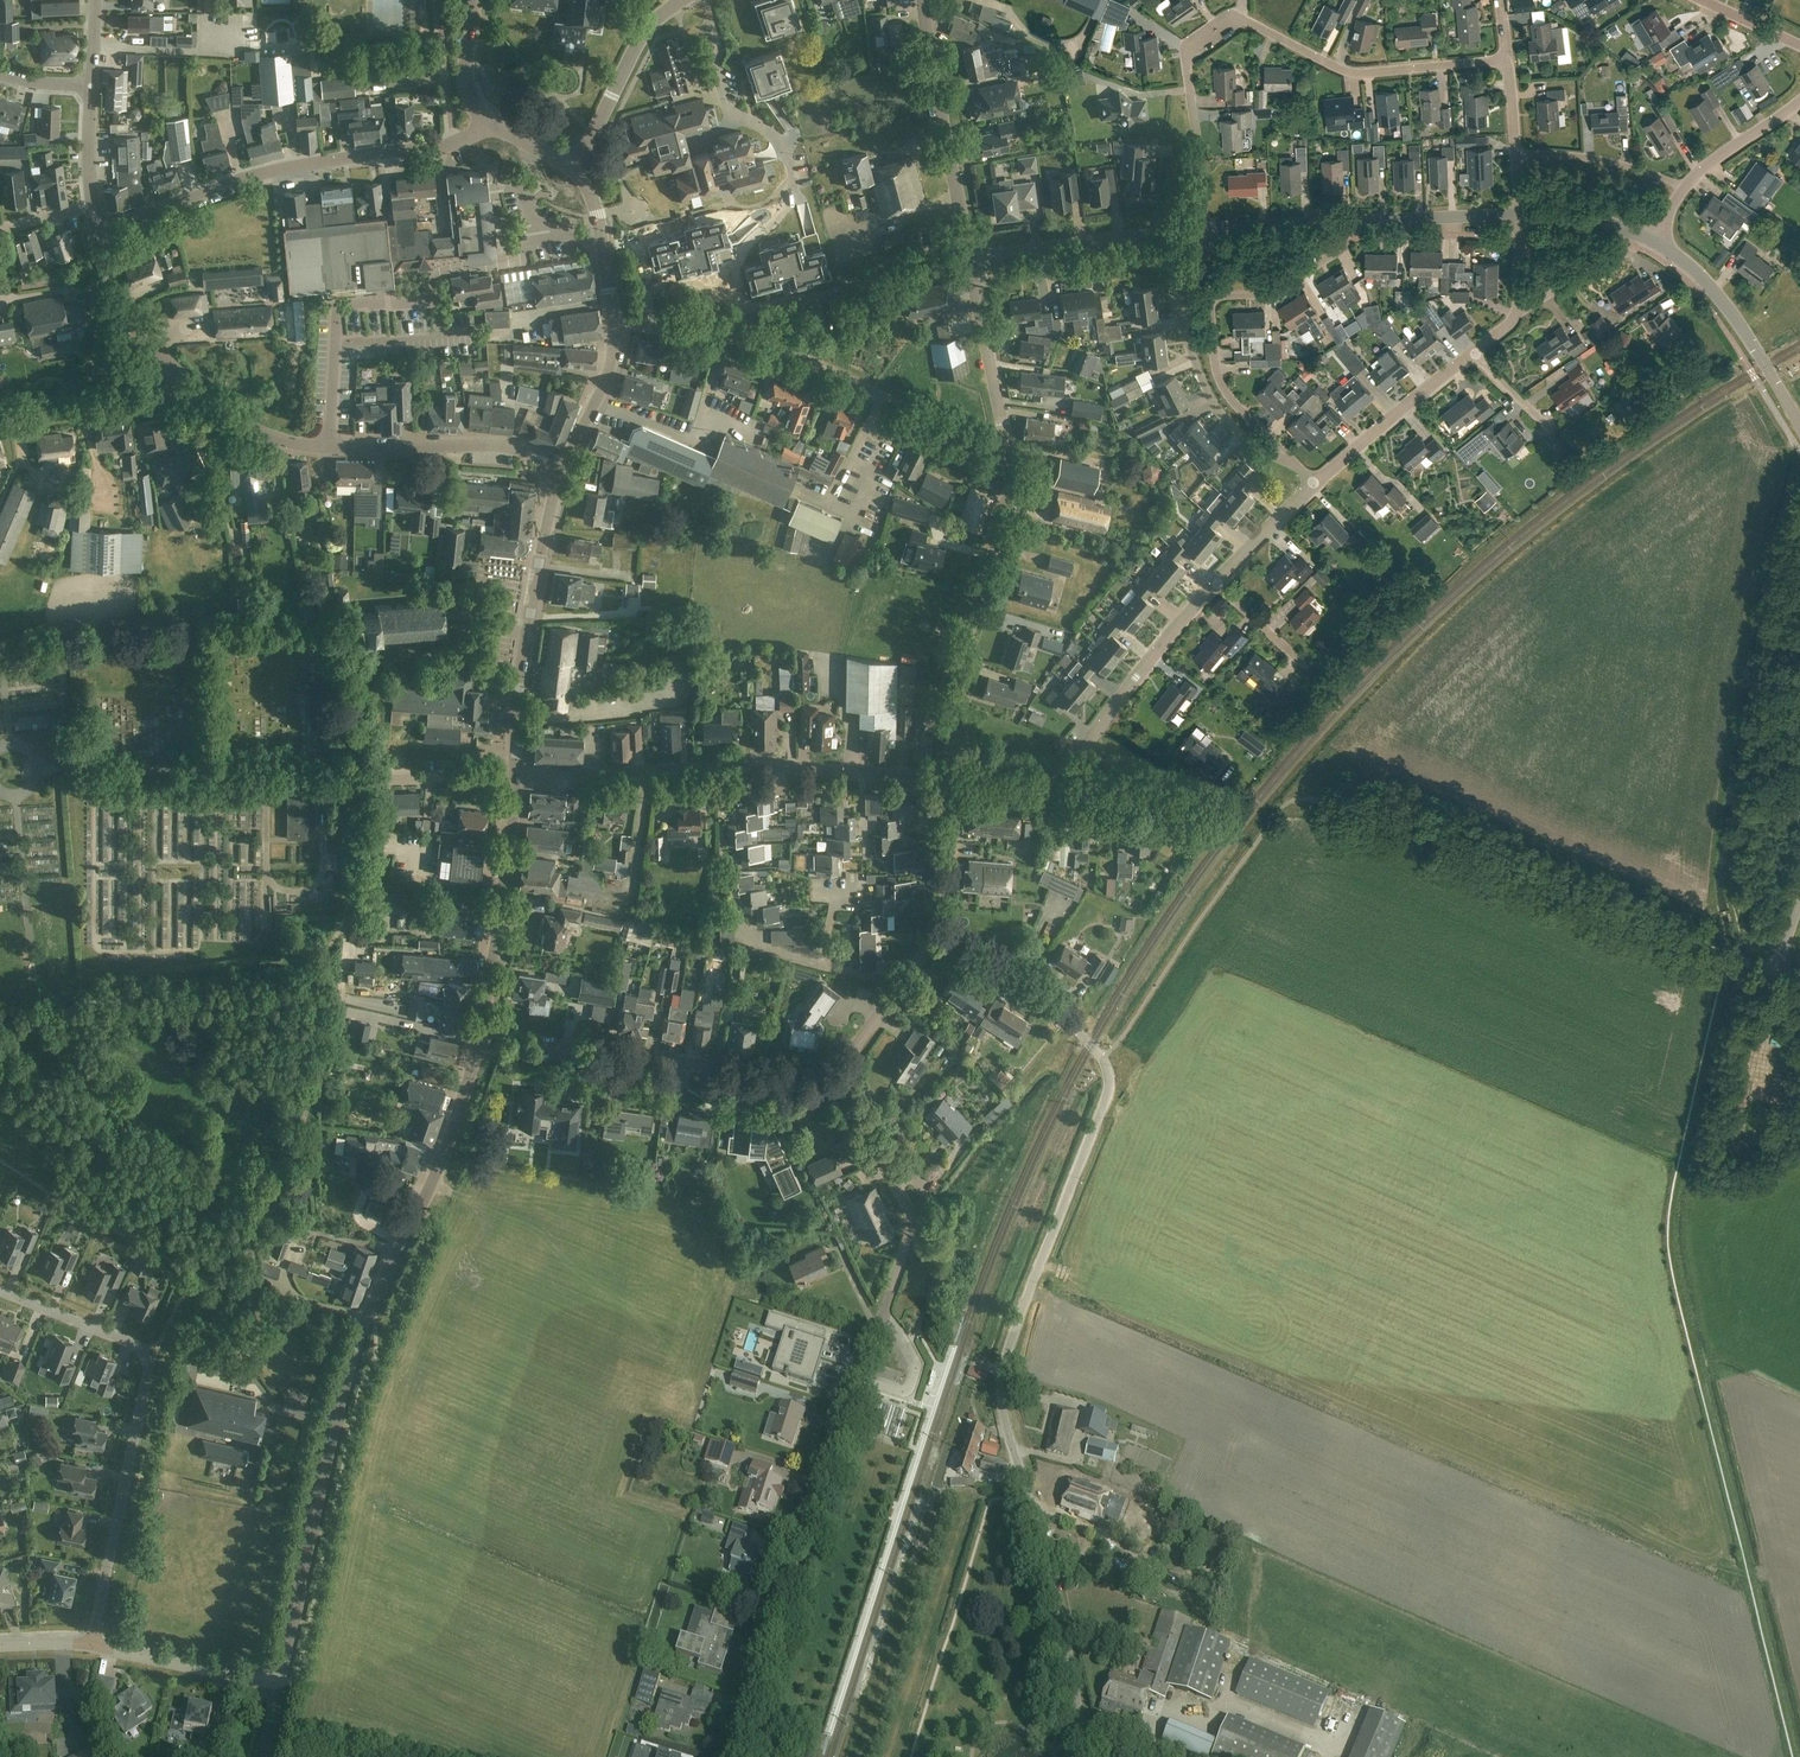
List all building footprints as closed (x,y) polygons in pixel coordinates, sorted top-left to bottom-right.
[(11,11),(11,0),(0,0),(0,21),(12,20),(11,11)] [(43,15),(80,13),(79,0),(42,0),(43,15)] [(132,9),(153,10),(154,0),(164,1),(164,0),(133,0),(132,9)] [(217,0),(205,0),(205,11),(217,10),(217,0)] [(511,7),(555,12),(557,0),(511,0),(511,7)] [(587,25),(602,27),(605,0),(569,0),(567,20),(564,19),(564,22),(587,25)] [(793,0),(762,0),(755,2),(766,38),(802,26),(793,0)] [(858,0),(844,0),(849,16),(862,12),(858,0)] [(1092,15),(1100,0),(1059,0),(1092,15)] [(1172,3),(1170,0),(1164,0),(1158,5),(1157,8),(1161,13),(1164,13),(1166,12),(1175,25),(1189,15),(1190,16),(1199,10),(1192,0),(1177,0),(1172,3)] [(1339,11),(1325,4),(1312,28),(1328,36),(1338,17),(1345,21),(1356,0),(1344,0),(1339,11)] [(1352,12),(1361,17),(1369,0),(1359,0),(1352,12)] [(1470,0),(1453,0),(1454,8),(1458,8),(1461,41),(1479,39),(1476,6),(1471,6),(1470,0)] [(1572,6),(1580,19),(1593,11),(1594,12),(1604,6),(1608,12),(1622,3),(1620,0),(1568,0),(1572,6)] [(981,20),(995,24),(999,10),(985,6),(981,20)] [(1670,31),(1657,9),(1641,19),(1654,41),(1649,45),(1654,53),(1667,44),(1662,36),(1670,31)] [(16,18),(25,20),(27,12),(19,10),(16,18)] [(970,21),(954,14),(951,21),(954,23),(950,33),(974,43),(979,33),(967,28),(970,21)] [(1437,31),(1435,15),(1423,16),(1424,25),(1396,28),(1397,46),(1428,43),(1427,32),(1437,31)] [(150,16),(129,16),(129,30),(149,30),(164,30),(164,17),(150,16)] [(1378,24),(1357,19),(1351,45),(1369,49),(1371,40),(1374,40),(1378,24)] [(19,21),(0,22),(0,33),(0,41),(20,40),(19,21)] [(587,25),(564,22),(555,21),(553,45),(584,48),(587,25)] [(888,31),(887,21),(871,23),(873,34),(885,33),(887,51),(905,49),(902,29),(888,31)] [(1559,27),(1551,28),(1551,21),(1532,23),(1534,40),(1529,41),(1532,60),(1558,56),(1555,38),(1560,37),(1559,27)] [(1106,26),(1103,49),(1115,50),(1117,27),(1106,26)] [(1146,37),(1145,30),(1125,32),(1127,48),(1135,47),(1137,69),(1161,67),(1158,36),(1146,37)] [(55,35),(55,31),(42,32),(43,64),(64,64),(64,59),(78,58),(77,34),(55,35)] [(1714,42),(1709,34),(1689,46),(1685,39),(1670,49),(1681,67),(1692,59),(1700,72),(1728,54),(1719,39),(1714,42)] [(195,36),(177,36),(176,46),(194,46),(195,36)] [(651,73),(652,79),(652,82),(652,85),(653,87),(654,90),(656,92),(657,98),(658,98),(672,94),(697,88),(697,87),(685,45),(680,47),(679,47),(678,41),(665,45),(664,45),(666,51),(661,52),(660,52),(665,69),(651,73)] [(966,64),(1003,56),(1001,47),(992,49),(993,50),(983,52),(982,45),(963,49),(966,64)] [(1006,59),(1017,57),(1015,48),(1004,50),(1006,59)] [(313,88),(313,84),(309,50),(259,55),(264,103),(300,100),(301,114),(297,114),(298,130),(301,130),(303,150),(306,150),(306,152),(311,152),(311,150),(318,149),(316,128),(317,128),(316,113),(315,113),(314,102),(313,88)] [(792,87),(780,51),(745,63),(756,98),(792,87)] [(1659,68),(1671,61),(1665,51),(1653,58),(1659,68)] [(143,55),(127,54),(127,65),(133,65),(132,79),(142,80),(143,55)] [(1003,56),(966,64),(969,79),(988,75),(986,68),(996,66),(996,67),(1005,65),(1003,56)] [(1748,70),(1740,58),(1726,67),(1733,79),(1740,75),(1754,97),(1770,87),(1756,65),(1748,70)] [(1027,70),(1025,61),(1007,65),(1008,72),(1005,73),(1007,80),(1038,74),(1037,69),(1027,70)] [(1236,90),(1235,68),(1215,69),(1216,81),(1217,81),(1218,96),(1229,95),(1229,102),(1244,102),(1244,89),(1236,90)] [(1274,70),(1274,68),(1265,68),(1265,89),(1291,88),(1290,69),(1274,70)] [(128,71),(105,70),(104,82),(108,82),(107,109),(127,110),(128,71)] [(323,97),(356,94),(354,77),(322,80),(323,97)] [(1656,82),(1663,93),(1672,87),(1665,77),(1656,82)] [(1020,100),(1016,81),(980,89),(982,98),(973,99),(975,105),(972,106),(974,113),(976,112),(977,118),(1001,113),(1001,114),(1012,112),(1010,102),(1020,100)] [(1468,126),(1468,132),(1477,131),(1477,125),(1487,125),(1486,109),(1488,109),(1487,94),(1480,94),(1480,85),(1463,86),(1463,98),(1467,98),(1468,126)] [(1719,103),(1710,87),(1701,93),(1705,98),(1689,108),(1703,131),(1719,121),(1711,108),(1719,103)] [(1441,109),(1439,88),(1421,90),(1423,119),(1439,118),(1440,126),(1450,125),(1448,108),(1441,109)] [(1146,99),(1133,101),(1118,89),(1112,97),(1098,99),(1100,121),(1114,120),(1128,131),(1135,123),(1149,122),(1146,99)] [(1565,99),(1564,89),(1547,91),(1548,100),(1538,101),(1540,128),(1559,127),(1557,100),(1565,99)] [(1265,90),(1256,90),(1256,107),(1265,107),(1265,90)] [(1400,123),(1397,92),(1377,94),(1380,125),(1400,123)] [(438,94),(426,95),(427,103),(438,103),(438,94)] [(212,97),(213,111),(233,109),(231,95),(212,97)] [(1772,95),(1758,103),(1761,108),(1775,100),(1772,95)] [(414,104),(408,105),(408,96),(396,96),(396,109),(397,114),(395,114),(395,123),(397,123),(397,135),(415,135),(415,126),(422,126),(422,114),(414,114),(414,104)] [(1326,121),(1349,119),(1349,127),(1364,126),(1362,108),(1354,109),(1352,96),(1342,97),(1342,99),(1324,101),(1326,121)] [(1676,127),(1656,96),(1648,101),(1658,117),(1643,126),(1646,131),(1655,146),(1661,154),(1676,145),(1668,132),(1676,127)] [(8,100),(0,97),(0,117),(3,118),(8,100)] [(167,105),(167,97),(158,97),(158,105),(167,105)] [(1048,97),(1030,98),(1030,106),(1048,105),(1048,97)] [(357,98),(339,100),(340,109),(358,108),(357,98)] [(633,124),(619,128),(622,139),(620,140),(625,160),(636,157),(637,160),(650,156),(656,176),(685,168),(684,164),(692,162),(684,129),(691,127),(692,131),(720,124),(715,106),(706,108),(704,99),(675,107),(677,112),(664,115),(663,110),(632,118),(633,124)] [(8,100),(3,118),(18,122),(23,104),(8,100)] [(1745,116),(1753,111),(1748,103),(1740,108),(1745,116)] [(384,105),(371,106),(375,138),(379,138),(380,140),(385,139),(385,137),(387,137),(384,105)] [(1629,130),(1626,105),(1617,105),(1617,112),(1592,114),(1593,133),(1629,130)] [(360,107),(360,110),(364,140),(375,138),(371,106),(360,107)] [(61,108),(43,107),(42,134),(59,135),(61,108)] [(357,140),(364,140),(360,110),(339,112),(340,125),(347,124),(349,141),(351,141),(351,143),(357,142),(357,140)] [(1242,149),(1249,149),(1251,146),(1251,137),(1249,136),(1246,136),(1245,126),(1252,126),(1251,110),(1233,111),(1234,120),(1222,121),(1222,131),(1224,131),(1224,149),(1233,148),(1233,149),(1242,149)] [(1374,122),(1373,110),(1365,111),(1368,140),(1380,139),(1378,121),(1374,122)] [(167,167),(162,169),(169,188),(181,183),(173,161),(192,158),(190,143),(186,143),(183,120),(167,122),(170,140),(166,141),(163,157),(167,167)] [(263,143),(268,158),(284,154),(280,138),(279,138),(276,129),(277,127),(276,123),(273,122),(269,123),(269,124),(261,126),(262,131),(263,143)] [(1016,136),(1013,122),(998,124),(1000,133),(980,137),(984,155),(991,153),(992,156),(1001,154),(1001,151),(1008,150),(1006,141),(1009,141),(1008,138),(1016,136)] [(227,150),(225,151),(219,125),(211,127),(214,138),(202,141),(205,156),(204,156),(208,175),(232,169),(227,150)] [(252,163),(268,158),(263,143),(262,131),(259,132),(251,132),(254,145),(247,146),(252,163)] [(1411,131),(1403,131),(1403,139),(1411,138),(1411,131)] [(1476,145),(1476,134),(1456,135),(1456,146),(1476,145)] [(688,179),(678,182),(685,207),(713,200),(712,195),(723,192),(723,189),(730,187),(732,195),(754,189),(753,186),(763,183),(764,186),(769,185),(764,167),(749,171),(746,161),(756,158),(751,140),(745,142),(743,135),(721,141),(723,148),(715,150),(717,155),(692,162),(684,164),(685,168),(688,179)] [(139,147),(138,136),(116,138),(119,187),(106,189),(109,210),(145,205),(142,183),(141,183),(139,156),(142,156),(143,159),(153,158),(152,147),(149,147),(148,141),(143,142),(143,146),(139,147)] [(1788,155),(1799,164),(1799,139),(1788,155)] [(1143,146),(1125,144),(1122,170),(1130,171),(1128,188),(1128,189),(1149,190),(1150,179),(1152,179),(1154,159),(1147,158),(1145,160),(1143,158),(1142,158),(1143,146)] [(1385,166),(1384,145),(1373,146),(1374,158),(1358,159),(1360,189),(1379,188),(1378,167),(1385,166)] [(1307,171),(1306,146),(1296,147),(1297,162),(1292,162),(1292,156),(1281,157),(1281,163),(1282,193),(1301,192),(1300,171),(1307,171)] [(1454,159),(1453,146),(1442,147),(1442,156),(1431,157),(1432,186),(1447,186),(1446,159),(1454,159)] [(1487,163),(1492,163),(1491,148),(1468,149),(1469,173),(1461,173),(1461,183),(1469,183),(1469,185),(1478,185),(1478,184),(1488,183),(1487,163)] [(1349,169),(1348,149),(1337,149),(1338,160),(1323,161),(1324,191),(1343,190),(1342,170),(1349,169)] [(1421,168),(1420,150),(1409,151),(1410,160),(1394,160),(1396,188),(1414,187),(1413,168),(1421,168)] [(32,159),(32,153),(20,153),(20,151),(0,151),(0,159),(32,159)] [(53,162),(52,152),(39,154),(40,164),(53,162)] [(869,163),(866,153),(842,160),(850,187),(872,181),(882,215),(926,203),(913,156),(874,167),(873,161),(869,163)] [(1035,155),(1016,157),(1019,174),(1037,172),(1035,155)] [(157,192),(169,188),(162,169),(157,171),(154,162),(147,165),(157,192)] [(1774,173),(1759,163),(1742,186),(1749,191),(1745,197),(1758,207),(1765,198),(1759,193),(1774,173)] [(32,175),(34,189),(66,184),(63,164),(46,167),(47,173),(32,175)] [(1091,205),(1110,202),(1107,184),(1115,183),(1113,168),(1105,169),(1106,177),(1087,180),(1091,205)] [(1,173),(5,206),(25,203),(21,171),(1,173)] [(447,174),(454,236),(457,236),(459,255),(490,252),(484,195),(490,194),(488,173),(481,174),(481,172),(480,173),(471,171),(470,171),(459,173),(454,173),(447,174)] [(1079,197),(1075,171),(1059,173),(1060,181),(1050,182),(1054,210),(1071,208),(1070,198),(1079,197)] [(1266,185),(1265,172),(1247,173),(1247,174),(1229,175),(1230,194),(1245,193),(1245,195),(1258,194),(1257,185),(1266,185)] [(435,175),(412,178),(414,195),(414,194),(437,192),(435,175)] [(396,271),(400,266),(406,266),(422,264),(425,258),(459,255),(457,236),(454,236),(433,238),(432,221),(418,222),(417,212),(416,212),(414,194),(414,195),(412,178),(397,179),(398,189),(392,189),(394,216),(395,216),(396,224),(388,225),(356,228),(351,183),(321,187),(322,200),(306,202),(305,191),(303,191),(303,190),(296,190),(297,192),(285,194),(287,213),(288,213),(290,228),(286,228),(286,230),(284,230),(290,292),(292,292),(293,295),(320,292),(328,291),(329,291),(343,289),(374,286),(375,286),(375,285),(385,273),(393,272),(396,271)] [(532,182),(535,187),(540,183),(537,178),(532,182)] [(384,205),(381,183),(365,185),(366,196),(357,197),(358,208),(372,206),(373,215),(382,214),(381,205),(384,205)] [(1037,205),(1034,183),(1013,185),(1013,189),(1002,190),(1001,187),(990,188),(991,200),(995,199),(997,218),(1018,214),(1017,208),(1037,205)] [(66,184),(34,189),(34,190),(36,189),(38,206),(46,205),(43,188),(49,188),(51,207),(69,204),(66,184)] [(1758,215),(1730,194),(1724,203),(1714,195),(1700,214),(1709,220),(1711,217),(1718,222),(1714,226),(1722,232),(1729,223),(1737,228),(1742,220),(1750,225),(1758,215)] [(856,209),(852,197),(844,199),(848,212),(856,209)] [(1775,214),(1776,207),(1767,205),(1766,213),(1775,214)] [(675,210),(677,219),(695,215),(693,206),(675,210)] [(870,210),(859,214),(862,223),(874,219),(870,210)] [(687,235),(649,245),(651,252),(653,260),(655,265),(665,262),(666,265),(673,263),(677,277),(688,274),(687,271),(696,269),(697,272),(716,266),(712,248),(719,246),(718,243),(728,240),(727,236),(725,228),(723,221),(705,225),(705,224),(685,229),(687,235)] [(43,256),(35,230),(20,235),(22,240),(11,243),(19,271),(32,267),(29,260),(43,256)] [(72,241),(69,231),(67,232),(46,237),(48,246),(50,245),(51,250),(44,252),(47,262),(53,261),(53,262),(58,260),(58,261),(73,257),(69,242),(72,241)] [(904,246),(900,233),(882,238),(886,251),(904,246)] [(764,264),(746,269),(752,288),(762,286),(763,290),(790,282),(791,287),(811,282),(811,280),(818,278),(817,274),(827,271),(822,253),(805,257),(800,239),(780,245),(781,247),(772,250),(771,247),(760,250),(764,264)] [(1758,250),(1746,242),(1736,255),(1743,261),(1738,268),(1747,276),(1748,275),(1760,284),(1766,276),(1765,275),(1771,267),(1754,254),(1758,250)] [(1419,284),(1426,284),(1426,252),(1411,252),(1411,274),(1420,275),(1419,284)] [(1442,253),(1426,252),(1426,284),(1431,284),(1432,275),(1441,275),(1442,253)] [(173,267),(169,254),(162,256),(166,269),(173,267)] [(1373,285),(1380,285),(1381,254),(1365,254),(1365,277),(1374,277),(1373,285)] [(1397,255),(1381,254),(1380,285),(1387,286),(1387,277),(1396,277),(1397,255)] [(165,279),(156,256),(125,267),(133,287),(150,281),(151,284),(165,279)] [(1717,256),(1712,262),(1718,267),(1723,261),(1717,256)] [(1449,278),(1468,279),(1497,279),(1498,264),(1475,263),(1474,272),(1456,271),(1456,262),(1449,262),(1449,278)] [(592,266),(571,269),(576,300),(596,297),(592,266)] [(206,287),(265,282),(263,267),(205,272),(206,287)] [(1360,294),(1343,268),(1330,276),(1347,303),(1360,294)] [(552,272),(556,303),(576,300),(571,269),(552,272)] [(188,283),(185,270),(167,274),(170,287),(188,283)] [(531,276),(536,306),(556,303),(552,272),(531,276)] [(490,274),(478,276),(478,277),(481,296),(479,296),(479,299),(475,300),(477,308),(503,304),(500,283),(492,284),(490,274)] [(1644,282),(1639,274),(1609,294),(1621,312),(1639,300),(1641,302),(1659,289),(1651,277),(1644,282)] [(478,277),(478,276),(478,275),(452,278),(455,300),(475,297),(475,300),(479,299),(479,296),(481,296),(478,277)] [(281,276),(266,277),(268,292),(282,291),(281,276)] [(513,310),(536,306),(531,276),(504,281),(507,304),(512,303),(513,310)] [(1347,303),(1330,276),(1317,285),(1329,304),(1336,300),(1344,313),(1342,315),(1346,321),(1355,315),(1347,303)] [(1497,295),(1497,279),(1468,279),(1468,285),(1474,285),(1474,294),(1497,295)] [(1363,281),(1358,283),(1364,296),(1368,294),(1363,281)] [(952,311),(946,284),(903,294),(909,318),(937,311),(938,315),(952,311)] [(1133,307),(1155,304),(1153,289),(1130,292),(1133,307)] [(1410,291),(1396,290),(1395,307),(1410,307),(1410,291)] [(1081,315),(1082,326),(1088,325),(1086,315),(1095,313),(1092,291),(1077,293),(1081,315)] [(1305,292),(1292,301),(1316,340),(1324,335),(1312,315),(1317,312),(1305,292)] [(1083,334),(1082,326),(1081,315),(1077,293),(1061,295),(1065,318),(1073,316),(1075,335),(1083,334)] [(208,312),(206,294),(200,294),(164,298),(166,317),(172,317),(203,313),(208,312)] [(1109,311),(1107,295),(1100,296),(1102,312),(1109,311)] [(65,306),(63,296),(24,303),(31,339),(32,339),(33,347),(40,345),(43,359),(74,353),(71,339),(58,342),(57,334),(70,332),(69,329),(87,326),(83,303),(65,306)] [(1055,332),(1053,319),(1052,312),(1040,313),(1038,298),(1010,302),(1013,321),(1035,318),(1037,329),(1046,327),(1047,333),(1055,332)] [(1292,301),(1278,309),(1291,329),(1298,324),(1304,333),(1309,329),(1316,340),(1292,301)] [(1423,306),(1433,319),(1439,314),(1429,301),(1423,306)] [(1663,309),(1659,303),(1635,319),(1638,323),(1647,317),(1648,319),(1643,323),(1649,331),(1652,328),(1663,345),(1672,339),(1672,338),(1680,332),(1669,316),(1666,318),(1661,311),(1663,309)] [(1157,320),(1155,304),(1133,307),(1135,323),(1157,320)] [(1381,319),(1378,304),(1364,307),(1367,322),(1381,319)] [(1433,319),(1423,306),(1417,310),(1427,323),(1433,319)] [(273,329),(272,307),(242,309),(242,308),(215,311),(217,339),(244,337),(243,331),(273,329)] [(510,326),(510,310),(486,311),(486,327),(510,326)] [(513,311),(514,322),(529,320),(528,310),(513,311)] [(602,338),(598,310),(564,315),(564,318),(550,320),(553,341),(565,339),(565,343),(602,338)] [(1474,323),(1464,310),(1453,319),(1447,310),(1439,316),(1455,337),(1474,323)] [(1250,352),(1250,335),(1249,312),(1233,313),(1234,336),(1242,336),(1243,353),(1235,353),(1235,360),(1250,360),(1251,367),(1269,367),(1268,359),(1273,359),(1273,343),(1266,343),(1266,359),(1250,360),(1250,352)] [(1249,312),(1250,335),(1265,335),(1264,312),(1249,312)] [(1329,315),(1328,316),(1343,340),(1349,336),(1341,322),(1335,326),(1329,315)] [(1602,315),(1589,323),(1599,339),(1612,330),(1602,315)] [(1337,344),(1343,340),(1328,316),(1322,320),(1337,344)] [(1060,318),(1053,319),(1055,332),(1055,335),(1062,334),(1060,318)] [(1106,341),(1105,334),(1104,327),(1103,318),(1096,319),(1099,342),(1106,341)] [(13,321),(0,324),(0,346),(17,343),(13,321)] [(528,325),(528,336),(544,335),(544,324),(528,325)] [(951,339),(947,324),(937,326),(941,341),(931,344),(938,379),(969,373),(961,337),(951,339)] [(1104,327),(1105,334),(1121,332),(1120,325),(1104,327)] [(1385,331),(1395,343),(1401,339),(1391,326),(1385,331)] [(1417,335),(1432,353),(1444,344),(1430,326),(1417,335)] [(1570,338),(1562,326),(1550,334),(1552,336),(1536,347),(1547,361),(1568,347),(1574,355),(1587,346),(1577,333),(1570,338)] [(1628,347),(1635,337),(1625,330),(1619,340),(1628,347)] [(1382,362),(1396,380),(1408,370),(1394,352),(1390,348),(1395,343),(1385,331),(1380,335),(1386,344),(1382,347),(1385,350),(1378,356),(1382,362)] [(1121,332),(1105,334),(1106,341),(1122,339),(1121,332)] [(1141,336),(1143,352),(1165,349),(1163,333),(1141,336)] [(1432,353),(1417,335),(1405,345),(1420,363),(1432,353)] [(1028,341),(1022,341),(1020,356),(1041,359),(1042,351),(1049,351),(1050,339),(1029,336),(1028,341)] [(670,344),(639,339),(636,361),(667,365),(670,344)] [(1280,342),(1273,343),(1273,359),(1280,358),(1286,358),(1286,347),(1280,347),(1280,342)] [(597,350),(513,344),(514,368),(559,374),(560,362),(563,362),(563,366),(593,368),(596,365),(597,350)] [(1346,344),(1340,348),(1359,370),(1365,366),(1346,344)] [(1354,375),(1359,370),(1340,348),(1335,353),(1354,375)] [(1098,356),(1082,349),(1073,370),(1096,380),(1099,372),(1093,369),(1098,356)] [(1134,353),(1115,356),(1117,365),(1136,363),(1137,372),(1145,367),(1167,364),(1165,349),(1143,352),(1134,353)] [(482,361),(481,357),(473,358),(474,361),(474,371),(488,370),(488,361),(482,361)] [(745,365),(726,358),(720,374),(725,375),(720,387),(745,396),(751,380),(741,376),(745,365)] [(1317,366),(1312,362),(1305,370),(1310,375),(1317,366)] [(1396,380),(1382,362),(1369,372),(1384,390),(1396,380)] [(1589,376),(1580,363),(1567,371),(1571,377),(1564,382),(1565,384),(1552,394),(1563,409),(1588,391),(1581,381),(1589,376)] [(1255,395),(1266,406),(1283,390),(1277,384),(1285,375),(1278,367),(1267,378),(1270,380),(1255,395)] [(691,371),(671,368),(669,381),(688,384),(691,371)] [(1043,377),(1043,374),(1031,373),(1031,374),(1022,373),(1020,391),(1043,394),(1044,385),(1045,385),(1046,377),(1043,377)] [(1044,385),(1043,394),(1062,396),(1065,376),(1043,374),(1043,377),(1046,377),(1045,385),(1044,385)] [(1341,383),(1361,407),(1373,396),(1354,375),(1343,385),(1341,383)] [(652,384),(625,376),(620,396),(630,399),(629,400),(636,402),(636,401),(646,404),(647,402),(658,405),(662,392),(650,389),(652,384)] [(1161,401),(1181,391),(1174,376),(1147,390),(1151,397),(1157,394),(1161,401)] [(391,418),(381,418),(381,434),(401,433),(401,419),(412,419),(411,380),(392,381),(393,387),(393,397),(389,397),(389,404),(390,404),(391,418)] [(767,398),(783,404),(790,386),(774,380),(767,398)] [(1116,397),(1116,398),(1140,386),(1136,380),(1122,387),(1120,384),(1107,391),(1111,399),(1116,397)] [(501,399),(500,381),(489,382),(491,397),(491,400),(501,399)] [(1361,407),(1341,383),(1330,392),(1335,398),(1334,399),(1349,417),(1361,407)] [(1294,411),(1314,391),(1313,390),(1308,385),(1299,394),(1293,388),(1287,394),(1283,390),(1266,406),(1277,417),(1289,406),(1294,411)] [(1313,390),(1314,391),(1319,396),(1324,401),(1329,396),(1318,385),(1313,390)] [(548,392),(520,386),(516,401),(544,407),(557,411),(553,420),(528,410),(524,420),(523,420),(518,431),(529,436),(528,437),(560,450),(573,418),(579,403),(560,395),(561,393),(548,391),(548,392)] [(785,425),(799,430),(802,424),(809,405),(800,401),(804,391),(790,386),(783,404),(791,407),(787,418),(785,425)] [(1143,392),(1140,386),(1116,398),(1119,404),(1143,392)] [(366,403),(357,403),(356,419),(368,419),(368,420),(370,422),(374,422),(376,420),(375,418),(381,418),(391,418),(390,404),(389,404),(389,397),(393,397),(393,387),(381,387),(378,391),(379,402),(366,403)] [(701,391),(688,388),(684,404),(697,407),(701,391)] [(1188,404),(1181,391),(1161,401),(1165,408),(1158,411),(1161,417),(1164,415),(1164,416),(1188,404)] [(1319,396),(1314,391),(1294,411),(1299,416),(1287,427),(1298,438),(1315,422),(1310,418),(1313,415),(1306,409),(1319,396)] [(1477,403),(1468,393),(1443,414),(1455,429),(1475,413),(1481,420),(1494,409),(1484,397),(1477,403)] [(444,432),(464,432),(464,412),(456,412),(456,406),(456,394),(445,394),(445,406),(444,432)] [(480,430),(489,431),(492,407),(489,407),(490,398),(471,396),(470,396),(469,403),(467,420),(470,420),(469,429),(480,430)] [(742,400),(738,410),(753,414),(757,404),(742,400)] [(1074,400),(1071,416),(1100,420),(1102,405),(1074,400)] [(856,411),(839,404),(831,422),(827,420),(820,437),(833,442),(836,436),(843,439),(846,430),(848,431),(856,411)] [(428,431),(444,432),(445,406),(429,406),(428,431)] [(492,407),(489,431),(512,434),(515,410),(492,407)] [(1341,418),(1330,407),(1325,412),(1336,423),(1341,418)] [(767,422),(775,426),(778,417),(770,414),(767,422)] [(784,419),(778,417),(775,426),(780,428),(784,419)] [(1055,423),(1027,418),(1023,439),(1052,444),(1065,447),(1067,440),(1053,437),(1055,423)] [(1165,424),(1162,418),(1134,431),(1141,445),(1161,435),(1158,427),(1165,424)] [(167,448),(161,419),(139,424),(145,452),(167,448)] [(132,436),(130,420),(94,425),(96,441),(98,453),(120,450),(134,448),(132,435),(132,436)] [(1180,435),(1191,447),(1208,433),(1197,420),(1188,428),(1183,422),(1172,432),(1177,438),(1180,435)] [(1500,427),(1494,420),(1481,430),(1489,440),(1493,437),(1507,454),(1523,441),(1507,421),(1500,427)] [(1321,429),(1315,422),(1298,438),(1309,449),(1331,428),(1327,423),(1321,429)] [(715,459),(637,424),(629,442),(598,429),(591,446),(621,460),(625,452),(702,487),(704,482),(723,491),(723,490),(733,494),(735,490),(744,494),(746,490),(782,506),(799,467),(725,435),(715,459)] [(60,460),(61,463),(76,461),(73,436),(61,437),(61,433),(36,436),(38,453),(31,454),(32,463),(39,462),(60,460)] [(1219,445),(1208,433),(1191,447),(1198,455),(1194,458),(1203,469),(1215,459),(1210,453),(1219,445)] [(1427,444),(1418,434),(1410,441),(1411,442),(1397,454),(1409,468),(1428,453),(1434,460),(1445,451),(1434,438),(1427,444)] [(928,451),(912,443),(899,470),(916,478),(923,466),(921,465),(928,451)] [(205,469),(195,445),(173,455),(172,453),(153,462),(166,489),(191,477),(190,476),(205,469)] [(835,449),(824,470),(835,476),(846,455),(835,449)] [(137,479),(135,455),(127,455),(128,472),(123,472),(124,480),(137,479)] [(1357,456),(1355,467),(1366,469),(1368,458),(1357,456)] [(598,489),(612,491),(655,499),(659,479),(631,474),(632,467),(617,464),(617,461),(604,459),(598,489)] [(271,460),(248,460),(248,476),(244,482),(249,520),(262,519),(258,484),(256,484),(255,478),(271,478),(271,460)] [(1219,466),(1215,460),(1204,469),(1209,475),(1219,466)] [(374,461),(336,461),(336,485),(357,485),(356,492),(354,492),(354,516),(379,516),(379,492),(372,492),(372,484),(373,484),(374,461)] [(239,483),(238,462),(222,462),(223,483),(225,491),(241,491),(241,483),(239,483)] [(309,477),(308,462),(290,464),(292,478),(291,481),(292,491),(293,500),(304,498),(303,490),(311,489),(310,476),(309,477)] [(45,479),(56,476),(52,463),(41,466),(45,479)] [(899,468),(889,463),(884,473),(897,479),(901,471),(898,470),(899,468)] [(1098,474),(1060,465),(1055,485),(1094,495),(1098,474)] [(1145,471),(1151,485),(1165,479),(1159,465),(1145,471)] [(1181,468),(1169,469),(1171,481),(1183,479),(1181,468)] [(75,474),(61,471),(57,491),(71,494),(75,474)] [(1472,471),(1462,471),(1462,480),(1472,480),(1472,471)] [(927,473),(916,494),(941,508),(952,486),(927,473)] [(1233,488),(1226,497),(1243,512),(1254,499),(1245,491),(1251,485),(1237,473),(1228,484),(1233,488)] [(1387,491),(1371,474),(1357,487),(1376,508),(1387,498),(1396,508),(1406,499),(1393,486),(1387,491)] [(153,512),(149,475),(138,476),(142,513),(153,512)] [(426,534),(429,515),(429,513),(431,495),(415,493),(416,481),(404,480),(403,492),(397,491),(396,510),(413,512),(411,533),(426,534)] [(509,487),(459,482),(457,502),(459,502),(458,509),(478,511),(479,504),(498,506),(498,512),(506,513),(504,534),(481,532),(479,552),(516,556),(516,555),(523,555),(527,552),(529,547),(528,542),(525,539),(522,537),(518,537),(518,536),(530,537),(535,490),(533,490),(534,483),(510,480),(509,487)] [(14,484),(0,517),(0,562),(6,564),(36,493),(14,484)] [(91,489),(74,488),(73,510),(71,510),(70,531),(73,531),(71,570),(120,572),(121,533),(91,531),(91,511),(90,511),(91,489)] [(612,491),(598,489),(598,493),(589,491),(587,500),(584,499),(582,506),(586,506),(584,520),(601,523),(600,526),(611,527),(614,511),(603,509),(605,498),(610,499),(612,491)] [(995,499),(972,491),(959,524),(980,532),(988,511),(990,512),(995,499)] [(1089,501),(1059,493),(1051,522),(1084,531),(1085,528),(1104,533),(1110,510),(1094,506),(1094,504),(1088,502),(1089,501)] [(70,502),(51,497),(49,504),(43,502),(37,523),(44,524),(41,532),(60,537),(70,502)] [(919,504),(894,497),(889,513),(914,520),(919,504)] [(1207,513),(1218,523),(1223,517),(1232,525),(1243,512),(1226,497),(1215,510),(1212,507),(1207,513)] [(190,522),(178,498),(158,508),(170,532),(190,522)] [(799,501),(789,523),(831,541),(841,520),(799,501)] [(305,524),(303,505),(290,506),(292,526),(305,524)] [(860,505),(858,510),(884,521),(887,515),(860,505)] [(1305,533),(1316,520),(1306,511),(1294,524),(1305,533)] [(1349,532),(1329,511),(1315,525),(1316,526),(1308,533),(1318,543),(1326,536),(1335,545),(1349,532)] [(1194,535),(1212,549),(1223,536),(1214,529),(1218,523),(1207,513),(1198,524),(1201,527),(1194,535)] [(1439,526),(1428,513),(1411,529),(1422,541),(1432,533),(1434,535),(1440,530),(1437,528),(1439,526)] [(441,516),(429,515),(426,534),(439,535),(439,531),(445,531),(446,523),(440,523),(441,516)] [(245,523),(246,546),(254,545),(252,522),(245,523)] [(850,534),(876,543),(880,532),(854,523),(850,534)] [(802,530),(787,526),(781,548),(797,552),(802,530)] [(1161,528),(1157,533),(1163,538),(1167,534),(1161,528)] [(465,530),(448,529),(445,562),(461,563),(465,530)] [(1369,541),(1358,529),(1350,537),(1361,549),(1369,541)] [(926,535),(913,530),(908,545),(916,547),(911,565),(921,568),(922,566),(938,570),(944,550),(927,545),(928,544),(924,543),(926,535)] [(635,534),(627,534),(627,541),(613,540),(613,549),(634,550),(635,534)] [(1212,549),(1194,535),(1188,543),(1182,538),(1177,541),(1175,540),(1170,546),(1182,556),(1186,550),(1201,562),(1212,549)] [(568,553),(567,554),(578,556),(578,558),(588,560),(589,554),(600,556),(601,546),(591,544),(591,540),(570,537),(569,546),(567,547),(566,551),(568,553)] [(1182,556),(1170,546),(1165,552),(1169,555),(1158,568),(1175,582),(1185,569),(1177,562),(1182,556)] [(1294,562),(1285,554),(1277,562),(1278,563),(1265,577),(1273,584),(1274,582),(1279,587),(1293,573),(1301,580),(1313,568),(1300,556),(1294,562)] [(1074,563),(1050,556),(1046,571),(1070,577),(1074,563)] [(1323,566),(1313,576),(1324,587),(1334,577),(1323,566)] [(1175,582),(1158,568),(1147,580),(1143,577),(1138,583),(1150,593),(1155,587),(1164,595),(1175,582)] [(1053,581),(1022,572),(1016,590),(1021,591),(1018,602),(1045,610),(1053,581)] [(581,576),(556,573),(552,601),(578,605),(579,597),(593,599),(595,585),(581,583),(581,576)] [(658,588),(659,575),(645,575),(645,588),(658,588)] [(1145,599),(1150,593),(1138,583),(1133,589),(1137,592),(1126,605),(1143,619),(1154,607),(1145,599)] [(349,607),(348,590),(337,590),(338,607),(349,607)] [(1314,596),(1308,590),(1296,601),(1302,607),(1291,619),(1303,631),(1320,614),(1308,602),(1314,596)] [(327,611),(324,591),(308,594),(311,614),(327,611)] [(447,632),(444,603),(378,608),(378,615),(364,617),(365,633),(380,631),(381,637),(447,632)] [(1107,621),(1118,631),(1123,625),(1132,632),(1143,619),(1126,605),(1115,618),(1112,615),(1107,621)] [(260,617),(260,608),(244,608),(244,617),(260,617)] [(1213,626),(1228,629),(1230,618),(1216,614),(1213,626)] [(890,627),(886,639),(895,642),(893,648),(911,654),(922,621),(903,616),(899,630),(890,627)] [(1118,631),(1107,621),(1100,629),(1104,632),(1095,643),(1100,647),(1117,662),(1128,649),(1113,637),(1118,631)] [(1248,637),(1234,625),(1228,632),(1230,634),(1225,641),(1213,631),(1204,642),(1206,644),(1194,658),(1208,669),(1224,649),(1232,656),(1248,637)] [(566,713),(568,701),(572,664),(578,665),(577,666),(595,669),(597,651),(603,652),(605,639),(599,638),(599,635),(581,633),(581,636),(576,635),(577,630),(551,627),(546,666),(543,666),(540,696),(546,697),(544,709),(566,713)] [(1041,632),(1027,627),(1023,639),(1012,636),(1003,664),(1022,670),(1030,645),(1037,647),(1041,632)] [(1106,675),(1117,662),(1100,647),(1089,660),(1086,657),(1080,663),(1092,673),(1097,667),(1106,675)] [(1267,662),(1255,652),(1248,660),(1249,662),(1237,677),(1243,682),(1245,681),(1251,675),(1259,682),(1256,685),(1273,700),(1284,687),(1271,676),(1277,669),(1268,661),(1267,662)] [(796,679),(796,691),(809,691),(809,672),(813,672),(813,662),(809,663),(808,653),(795,653),(796,679)] [(742,656),(742,672),(751,672),(751,656),(742,656)] [(898,664),(848,657),(846,709),(860,710),(860,725),(870,726),(869,744),(872,744),(872,754),(887,755),(888,739),(895,739),(898,664)] [(1079,672),(1069,685),(1086,699),(1097,686),(1087,679),(1092,673),(1080,663),(1075,669),(1079,672)] [(460,744),(461,731),(474,732),(473,734),(493,736),(494,713),(488,712),(488,711),(482,711),(483,690),(471,689),(472,667),(458,666),(457,672),(443,671),(442,687),(394,683),(391,724),(409,726),(410,710),(428,711),(427,727),(424,727),(423,742),(460,744)] [(574,681),(578,690),(588,685),(584,677),(574,681)] [(753,678),(743,678),(743,693),(753,693),(753,678)] [(1014,687),(989,679),(983,697),(1012,707),(1016,694),(1027,698),(1031,685),(1016,680),(1014,687)] [(1198,689),(1187,680),(1181,688),(1173,683),(1154,707),(1169,719),(1187,697),(1190,699),(1198,689)] [(1075,712),(1086,699),(1069,685),(1061,694),(1054,688),(1046,698),(1061,710),(1066,704),(1075,712)] [(1033,695),(1038,699),(1044,689),(1039,686),(1033,695)] [(772,709),(772,697),(754,697),(754,710),(751,710),(751,726),(754,726),(754,749),(776,749),(776,734),(777,734),(777,709),(772,709)] [(817,708),(803,707),(801,730),(812,731),(811,747),(820,748),(821,751),(827,751),(828,749),(829,749),(831,732),(832,732),(833,716),(817,715),(817,708)] [(899,708),(897,726),(912,727),(919,727),(919,735),(932,735),(933,735),(934,710),(899,708)] [(741,725),(741,710),(722,710),(723,725),(704,725),(704,742),(731,742),(731,725),(741,725)] [(1033,711),(1028,720),(1042,727),(1046,717),(1033,711)] [(660,715),(660,724),(661,731),(662,731),(663,748),(680,747),(679,726),(688,726),(688,714),(660,715)] [(642,747),(641,725),(628,726),(628,731),(611,732),(613,759),(622,758),(624,759),(628,759),(629,758),(632,758),(632,747),(642,747)] [(912,727),(897,726),(897,733),(913,734),(913,740),(914,740),(913,758),(930,759),(932,735),(919,735),(919,727),(912,727)] [(1207,746),(1191,733),(1185,741),(1183,740),(1177,748),(1189,757),(1189,758),(1211,776),(1224,760),(1218,755),(1221,751),(1210,742),(1207,746)] [(560,738),(537,736),(535,761),(558,763),(560,738)] [(560,738),(558,763),(582,765),(584,739),(560,738)] [(752,813),(768,812),(774,812),(772,787),(757,788),(757,791),(750,792),(752,813)] [(846,799),(846,787),(838,787),(838,799),(846,799)] [(808,807),(808,790),(798,790),(798,807),(808,807)] [(531,793),(528,816),(529,816),(529,820),(550,822),(563,823),(576,824),(578,798),(566,797),(531,793)] [(415,794),(380,796),(381,815),(416,813),(415,794)] [(318,796),(318,795),(287,795),(287,829),(289,829),(289,838),(307,838),(307,826),(314,826),(314,796),(318,796)] [(881,795),(865,795),(865,814),(881,814),(881,795)] [(821,822),(833,822),(843,822),(843,801),(836,801),(835,797),(823,797),(823,806),(820,806),(821,822)] [(893,798),(893,819),(903,819),(914,819),(914,803),(899,803),(899,798),(893,798)] [(611,801),(597,799),(595,819),(599,820),(598,826),(608,826),(609,820),(610,820),(610,819),(626,820),(627,805),(611,803),(611,801)] [(1021,806),(971,802),(968,833),(977,834),(977,835),(985,835),(985,837),(1019,839),(1021,806)] [(55,806),(26,808),(26,816),(56,815),(55,806)] [(768,812),(752,813),(747,813),(747,807),(739,808),(741,829),(751,829),(768,828),(768,812)] [(689,811),(689,809),(677,810),(678,825),(668,826),(668,838),(689,838),(688,833),(692,832),(692,833),(700,833),(699,827),(700,827),(700,810),(689,811)] [(461,810),(458,832),(485,836),(488,813),(461,810)] [(903,836),(903,819),(893,819),(888,819),(888,814),(881,814),(881,835),(897,835),(897,836),(903,836)] [(843,823),(843,822),(833,822),(833,826),(827,826),(828,834),(833,834),(833,838),(849,838),(849,839),(855,839),(855,817),(848,817),(848,823),(843,823)] [(1114,819),(1088,818),(1087,830),(1076,830),(1074,847),(1089,848),(1089,837),(1113,839),(1114,819)] [(439,821),(424,819),(423,829),(438,831),(439,821)] [(1151,821),(1130,820),(1129,834),(1127,834),(1125,851),(1149,852),(1151,821)] [(1032,823),(1025,823),(1023,849),(1030,850),(1032,823)] [(741,829),(736,829),(736,824),(728,824),(729,846),(741,845),(752,844),(751,829),(741,829)] [(567,831),(528,826),(525,847),(535,848),(534,850),(564,853),(567,831)] [(767,830),(767,837),(787,835),(786,829),(767,830)] [(439,843),(436,875),(450,876),(475,879),(479,847),(484,847),(485,836),(458,832),(458,833),(441,831),(440,836),(439,843)] [(883,851),(887,851),(897,851),(897,836),(897,835),(881,835),(875,835),(875,857),(883,857),(883,851)] [(663,858),(662,837),(652,837),(653,858),(663,858)] [(833,838),(827,838),(828,853),(828,854),(838,854),(838,855),(842,855),(843,860),(850,860),(849,839),(849,838),(833,838)] [(763,844),(752,844),(741,845),(742,866),(749,866),(749,861),(764,860),(763,844)] [(625,861),(633,861),(632,850),(625,851),(625,861)] [(909,851),(897,851),(887,851),(888,872),(895,872),(895,868),(910,868),(909,851)] [(1070,855),(1069,865),(1079,866),(1080,853),(1071,852),(1071,855),(1070,855)] [(1120,852),(1117,881),(1126,881),(1126,877),(1132,878),(1133,864),(1126,864),(1127,853),(1120,852)] [(816,870),(816,876),(838,875),(838,855),(838,854),(828,854),(828,853),(816,854),(816,870)] [(1069,865),(1070,855),(1060,854),(1059,864),(1069,865)] [(616,859),(595,856),(593,869),(614,872),(616,859)] [(554,861),(525,857),(524,868),(523,868),(520,889),(566,895),(567,889),(600,893),(603,873),(579,870),(578,877),(569,875),(569,876),(560,875),(561,873),(553,872),(554,861)] [(1012,864),(970,861),(969,870),(965,870),(964,890),(978,891),(978,894),(1009,896),(1012,864)] [(744,890),(766,890),(766,885),(754,885),(753,874),(731,875),(732,896),(739,896),(739,890),(744,890)] [(877,875),(869,876),(869,884),(877,883),(877,875)] [(1057,875),(1051,888),(1062,893),(1068,880),(1057,875)] [(611,878),(612,887),(627,887),(626,877),(611,878)] [(876,885),(877,892),(883,892),(883,898),(888,898),(898,898),(910,898),(910,882),(895,882),(895,877),(888,877),(888,885),(876,885)] [(756,906),(767,905),(766,890),(744,890),(745,911),(752,911),(752,906),(756,906)] [(381,891),(380,912),(395,913),(395,905),(416,906),(417,892),(381,891)] [(877,892),(877,914),(887,914),(899,914),(898,898),(888,898),(883,898),(883,892),(877,892)] [(808,904),(808,894),(799,894),(799,904),(808,904)] [(584,906),(585,899),(570,897),(569,904),(584,906)] [(779,905),(767,905),(756,906),(757,927),(782,926),(781,921),(779,921),(779,905)] [(469,910),(442,907),(440,932),(481,936),(483,915),(469,914),(469,910)] [(865,908),(865,930),(875,930),(887,930),(887,914),(877,914),(872,914),(872,908),(865,908)] [(581,913),(562,909),(560,918),(546,916),(544,926),(547,927),(543,946),(562,949),(568,920),(579,922),(581,913)] [(585,914),(583,923),(622,932),(620,938),(629,940),(631,934),(650,939),(652,931),(636,927),(633,927),(633,925),(634,921),(626,919),(625,923),(585,914)] [(1123,920),(1124,931),(1136,931),(1135,919),(1123,920)] [(720,930),(734,929),(733,922),(720,923),(720,930)] [(1048,923),(1047,939),(1060,940),(1061,924),(1048,923)] [(875,945),(875,930),(865,930),(860,930),(860,924),(853,924),(853,945),(875,945)] [(793,935),(801,935),(804,934),(804,926),(793,927),(793,930),(793,935)] [(140,928),(123,927),(122,939),(140,939),(140,928)] [(720,937),(734,937),(734,929),(720,930),(720,937)] [(779,944),(778,930),(771,931),(771,945),(779,944)] [(679,946),(680,934),(668,933),(667,945),(679,946)] [(816,934),(808,934),(808,948),(816,948),(816,934)] [(793,935),(793,944),(793,949),(801,948),(801,935),(793,935)] [(439,942),(419,940),(418,948),(438,949),(439,942)] [(875,945),(853,945),(854,966),(860,966),(860,969),(876,970),(875,945)] [(126,955),(126,946),(111,946),(112,956),(126,955)] [(1087,960),(1066,946),(1055,962),(1069,971),(1068,973),(1075,978),(1082,967),(1087,970),(1086,971),(1096,977),(1106,961),(1096,955),(1091,963),(1086,960),(1087,960)] [(477,960),(403,954),(401,975),(475,982),(477,960)] [(375,962),(356,961),(356,973),(375,974),(375,962)] [(631,963),(623,961),(618,989),(626,991),(631,963)] [(665,988),(669,968),(660,966),(655,992),(663,994),(664,988),(665,988)] [(669,968),(665,988),(675,990),(679,970),(669,968)] [(567,973),(546,970),(544,978),(520,974),(518,987),(514,987),(514,988),(513,989),(512,990),(511,991),(511,992),(511,993),(512,994),(512,995),(513,996),(513,997),(523,999),(532,1001),(530,1011),(547,1013),(549,1000),(544,999),(545,992),(542,992),(544,981),(565,984),(567,973)] [(616,984),(582,977),(577,1000),(612,1006),(616,984)] [(972,1018),(978,1022),(986,1010),(980,1005),(985,997),(953,977),(942,995),(966,1009),(964,1013),(972,1018)] [(444,1004),(466,1009),(470,988),(448,983),(439,982),(436,991),(446,994),(444,1004)] [(827,986),(822,983),(805,1008),(807,1010),(799,1021),(798,1021),(790,1020),(789,1020),(785,1044),(816,1048),(817,1047),(816,1047),(818,1035),(820,1036),(823,1034),(823,1030),(821,1027),(819,1027),(819,1026),(820,1026),(820,1024),(818,1024),(816,1024),(817,1023),(822,1015),(825,1017),(840,996),(827,986)] [(723,988),(712,986),(710,1005),(720,1006),(723,988)] [(636,1001),(636,1000),(636,1001),(634,1012),(635,1012),(632,1034),(647,1037),(649,1027),(643,1026),(645,1017),(653,1018),(655,1004),(648,1003),(651,989),(640,987),(638,997),(642,997),(641,1002),(636,1001)] [(676,1035),(675,1041),(682,1042),(688,1008),(692,1008),(695,990),(682,988),(681,995),(680,994),(677,1012),(679,1012),(677,1020),(675,1020),(673,1034),(676,1035)] [(669,1040),(675,1041),(676,1035),(673,1034),(675,1020),(677,1020),(679,1012),(677,1012),(680,994),(672,993),(668,1019),(665,1018),(662,1039),(664,1039),(665,1041),(668,1041),(669,1040)] [(636,1001),(636,1000),(637,996),(625,994),(623,1009),(621,1009),(617,1032),(632,1034),(635,1012),(634,1012),(636,1001)] [(426,1000),(411,997),(410,1003),(403,1002),(401,1012),(408,1013),(407,1017),(422,1020),(426,1000)] [(740,998),(736,1012),(743,1014),(747,999),(740,998)] [(948,1003),(938,1012),(946,1019),(955,1010),(948,1003)] [(460,1034),(466,1009),(444,1004),(438,1030),(460,1034)] [(990,1009),(981,1023),(1017,1046),(1029,1027),(1024,1024),(1026,1021),(1004,1007),(999,1014),(990,1009)] [(714,1013),(697,1010),(691,1044),(692,1044),(694,1046),(698,1047),(700,1045),(706,1046),(707,1037),(710,1037),(714,1013)] [(358,1021),(354,1038),(368,1041),(372,1024),(358,1021)] [(755,1025),(732,1021),(728,1051),(751,1055),(755,1025)] [(975,1034),(978,1026),(972,1023),(968,1031),(975,1034)] [(935,1041),(924,1034),(913,1050),(904,1044),(896,1055),(897,1056),(888,1070),(904,1081),(920,1057),(923,1059),(935,1041)] [(458,1043),(431,1037),(429,1043),(417,1040),(414,1055),(443,1061),(444,1057),(454,1059),(458,1043)] [(456,1078),(421,1068),(418,1079),(453,1089),(456,1078)] [(499,1080),(498,1086),(507,1088),(509,1082),(499,1080)] [(446,1092),(410,1081),(404,1103),(418,1106),(408,1138),(430,1144),(433,1143),(445,1113),(440,1112),(446,1092)] [(544,1138),(557,1139),(556,1147),(575,1149),(580,1105),(556,1102),(556,1097),(541,1095),(542,1092),(534,1091),(523,1090),(522,1099),(518,1099),(517,1112),(520,1112),(518,1127),(530,1129),(538,1130),(538,1126),(545,1127),(544,1138)] [(621,1095),(609,1093),(603,1136),(623,1139),(624,1130),(651,1134),(654,1114),(619,1110),(621,1095)] [(954,1112),(943,1100),(928,1114),(943,1130),(938,1135),(944,1142),(957,1130),(962,1135),(971,1126),(956,1110),(954,1112)] [(679,1107),(679,1112),(669,1110),(665,1139),(675,1141),(677,1131),(700,1134),(698,1145),(710,1146),(713,1117),(709,1116),(710,1112),(704,1111),(679,1107)] [(752,1122),(734,1120),(732,1136),(729,1135),(727,1151),(764,1156),(770,1153),(778,1169),(772,1172),(784,1195),(801,1187),(801,1186),(772,1127),(752,1125),(752,1122)] [(399,1140),(359,1134),(359,1137),(347,1135),(344,1153),(360,1156),(361,1152),(378,1154),(378,1153),(388,1156),(385,1161),(402,1167),(400,1173),(410,1177),(412,1171),(418,1173),(426,1149),(406,1142),(399,1140)] [(496,1154),(488,1153),(487,1161),(495,1162),(506,1163),(507,1155),(496,1154)] [(842,1173),(833,1154),(807,1166),(815,1185),(842,1173)] [(885,1208),(875,1187),(845,1201),(858,1227),(863,1225),(871,1244),(893,1234),(886,1217),(885,1208)] [(371,1202),(365,1213),(380,1221),(385,1211),(371,1202)] [(299,1224),(285,1218),(279,1235),(292,1240),(299,1224)] [(27,1229),(24,1237),(8,1230),(1,1247),(3,1248),(0,1254),(0,1257),(16,1263),(23,1248),(30,1251),(38,1234),(27,1229)] [(289,1241),(272,1235),(265,1253),(282,1259),(289,1241)] [(329,1252),(328,1257),(371,1272),(377,1253),(357,1246),(351,1265),(337,1260),(338,1256),(329,1252)] [(79,1253),(64,1247),(60,1255),(51,1251),(40,1275),(58,1282),(65,1266),(72,1269),(79,1253)] [(828,1257),(823,1247),(806,1255),(807,1258),(790,1265),(799,1285),(828,1272),(822,1259),(828,1257)] [(152,1261),(137,1256),(131,1270),(146,1276),(152,1261)] [(366,1286),(371,1272),(328,1257),(325,1264),(348,1272),(346,1279),(366,1286)] [(310,1269),(290,1262),(287,1270),(307,1277),(310,1269)] [(125,1270),(113,1265),(110,1272),(95,1266),(84,1293),(102,1300),(109,1283),(117,1286),(125,1270)] [(322,1274),(320,1283),(337,1287),(339,1277),(322,1274)] [(360,1304),(366,1286),(346,1279),(340,1297),(360,1304)] [(142,1292),(131,1287),(124,1302),(136,1307),(133,1314),(149,1321),(159,1299),(142,1292)] [(770,1313),(765,1328),(792,1336),(791,1342),(792,1343),(787,1358),(778,1355),(773,1371),(814,1384),(820,1363),(817,1362),(818,1357),(807,1353),(812,1338),(823,1342),(827,1331),(770,1313)] [(0,1314),(0,1349),(9,1352),(10,1348),(16,1350),(23,1333),(21,1328),(12,1324),(14,1320),(0,1314)] [(74,1344),(56,1337),(46,1363),(55,1367),(51,1376),(68,1383),(75,1366),(67,1363),(74,1344)] [(202,1359),(199,1368),(200,1368),(224,1374),(228,1355),(204,1349),(202,1359)] [(116,1361),(100,1354),(97,1362),(91,1359),(86,1372),(103,1379),(98,1391),(110,1396),(116,1381),(109,1378),(116,1361)] [(25,1368),(9,1362),(2,1379),(18,1385),(25,1368)] [(760,1381),(734,1372),(729,1387),(755,1395),(760,1381)] [(130,1387),(121,1383),(116,1394),(125,1398),(130,1387)] [(257,1400),(195,1387),(187,1427),(258,1443),(260,1434),(265,1413),(254,1410),(257,1400)] [(16,1400),(4,1404),(6,1409),(17,1405),(16,1400)] [(805,1410),(782,1402),(771,1437),(779,1439),(778,1441),(792,1445),(801,1419),(802,1420),(805,1410)] [(894,1430),(895,1422),(904,1424),(907,1409),(889,1404),(883,1428),(894,1430)] [(1091,1406),(1089,1414),(1103,1418),(1105,1410),(1091,1406)] [(1078,1413),(1054,1407),(1049,1431),(1051,1432),(1046,1451),(1067,1456),(1072,1437),(1078,1413)] [(1109,1419),(1082,1412),(1077,1431),(1104,1439),(1109,1419)] [(93,1421),(76,1418),(73,1434),(79,1435),(77,1444),(103,1450),(106,1432),(91,1429),(93,1421)] [(972,1429),(965,1451),(978,1455),(985,1433),(972,1429)] [(891,1430),(889,1437),(899,1440),(901,1433),(891,1430)] [(1117,1447),(1087,1439),(1083,1456),(1113,1463),(1117,1447)] [(240,1449),(203,1440),(199,1457),(214,1460),(222,1462),(236,1465),(237,1463),(246,1465),(249,1453),(240,1451),(240,1449)] [(711,1440),(705,1461),(711,1463),(728,1468),(735,1448),(718,1442),(711,1440)] [(997,1449),(984,1444),(981,1452),(994,1457),(997,1449)] [(978,1455),(965,1451),(958,1473),(971,1477),(978,1455)] [(989,1458),(985,1457),(981,1469),(993,1473),(994,1472),(999,1474),(1001,1468),(1002,1468),(1004,1462),(990,1457),(989,1458)] [(10,1458),(10,1470),(29,1470),(29,1458),(10,1458)] [(773,1467),(754,1461),(749,1477),(757,1480),(753,1493),(745,1490),(738,1509),(756,1515),(758,1509),(770,1513),(773,1504),(775,1505),(783,1479),(770,1475),(773,1467)] [(80,1467),(61,1463),(58,1480),(70,1483),(68,1492),(93,1497),(96,1479),(78,1476),(80,1467)] [(1083,1484),(1071,1479),(1062,1507),(1074,1511),(1073,1514),(1102,1524),(1110,1503),(1130,1510),(1127,1519),(1138,1523),(1141,1515),(1145,1516),(1149,1504),(1084,1481),(1083,1484)] [(51,1514),(51,1502),(37,1501),(36,1513),(51,1514)] [(82,1515),(68,1512),(65,1526),(61,1525),(58,1541),(82,1546),(86,1530),(80,1529),(82,1515)] [(1084,1552),(1092,1534),(1084,1531),(1077,1549),(1084,1552)] [(745,1542),(730,1537),(726,1550),(734,1552),(732,1560),(733,1560),(729,1571),(750,1578),(754,1567),(755,1568),(759,1554),(743,1549),(745,1542)] [(59,1562),(42,1558),(40,1568),(57,1571),(59,1562)] [(2,1569),(0,1569),(0,1604),(11,1601),(2,1569)] [(76,1578),(55,1574),(49,1601),(70,1605),(76,1578)] [(730,1646),(725,1645),(729,1632),(734,1633),(740,1614),(717,1607),(713,1619),(702,1616),(694,1639),(682,1636),(677,1653),(700,1660),(698,1665),(722,1672),(730,1646)] [(1150,1693),(1164,1698),(1168,1686),(1206,1698),(1226,1641),(1188,1628),(1190,1620),(1162,1611),(1139,1680),(1112,1671),(1102,1701),(1115,1705),(1115,1707),(1142,1716),(1150,1693)] [(10,1616),(13,1628),(19,1626),(16,1615),(10,1616)] [(1251,1659),(1236,1694),(1314,1727),(1329,1692),(1251,1659)] [(42,1684),(41,1678),(30,1679),(30,1685),(12,1686),(13,1700),(14,1714),(39,1713),(68,1712),(79,1711),(78,1693),(67,1694),(52,1694),(52,1684),(42,1684)] [(114,1681),(98,1678),(95,1694),(111,1697),(118,1709),(112,1713),(125,1734),(147,1720),(142,1714),(148,1710),(146,1708),(147,1706),(149,1704),(143,1695),(139,1698),(135,1690),(127,1695),(125,1692),(119,1695),(117,1691),(112,1690),(114,1681)] [(640,1702),(649,1704),(651,1698),(655,1699),(659,1683),(646,1680),(640,1702)] [(681,1730),(683,1724),(689,1726),(692,1716),(696,1717),(697,1712),(708,1715),(711,1705),(664,1690),(655,1717),(660,1718),(657,1728),(669,1732),(671,1727),(681,1730)] [(201,1702),(185,1699),(182,1714),(187,1715),(183,1732),(205,1737),(206,1732),(207,1733),(212,1709),(200,1707),(201,1702)] [(1371,1710),(1351,1756),(1392,1756),(1406,1725),(1371,1710)] [(831,1729),(838,1730),(840,1717),(833,1716),(831,1729)] [(1212,1755),(1216,1756),(1301,1756),(1305,1748),(1229,1716),(1222,1733),(1212,1755)] [(1162,1742),(1199,1756),(1210,1756),(1216,1741),(1170,1722),(1162,1742)] [(1419,1722),(1417,1727),(1428,1732),(1430,1726),(1419,1722)] [(636,1745),(634,1751),(636,1752),(634,1756),(669,1756),(668,1756),(668,1755),(667,1754),(667,1756),(658,1753),(659,1752),(658,1751),(657,1753),(654,1752),(655,1751),(636,1745)] [(78,1756),(100,1756),(96,1748),(78,1756)]
